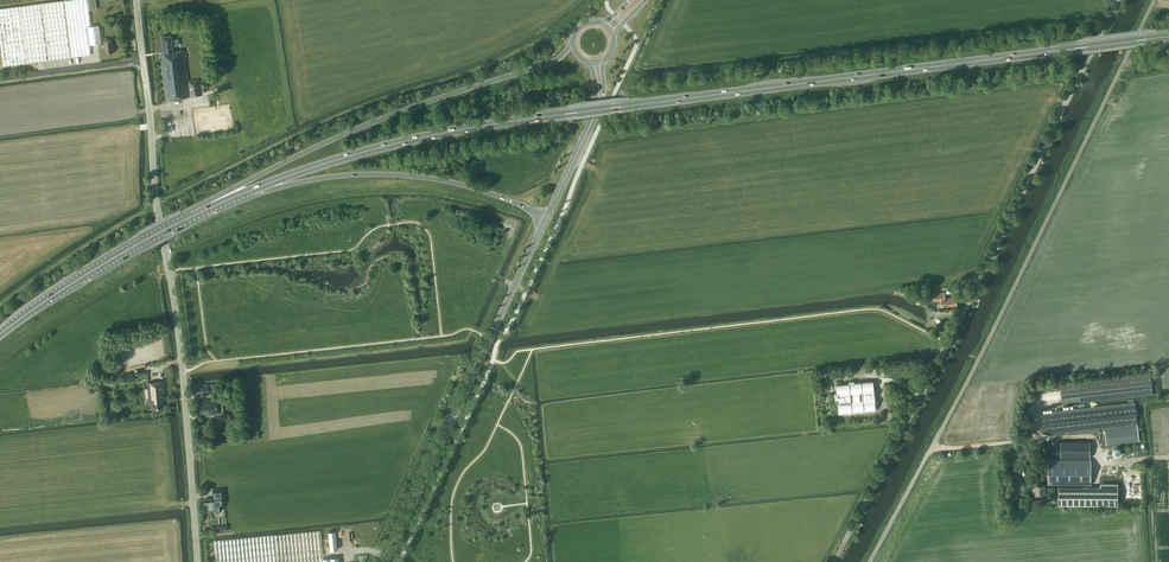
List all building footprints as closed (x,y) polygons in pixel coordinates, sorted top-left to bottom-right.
[(91,26),(91,23),(89,12),(89,10),(88,0),(66,0),(42,3),(0,8),(0,37),(4,65),(90,54),(89,44),(87,26),(91,26)] [(89,10),(93,9),(93,7),(92,2),(95,2),(96,1),(96,0),(88,0),(89,10)] [(99,24),(91,26),(87,26),(89,44),(102,42),(99,24)] [(173,51),(171,35),(162,36),(164,54),(162,54),(162,60),(161,60),(165,99),(202,95),(200,79),(188,81),(184,50),(173,51)] [(107,40),(107,37),(104,38),(104,40),(106,52),(113,51),(112,39),(107,40)] [(957,297),(952,298),(946,298),(945,291),(935,293),(935,299),(941,299),(942,306),(953,305),(957,304),(957,303),(958,303),(958,302),(959,301),(959,299),(957,297)] [(946,323),(941,320),(937,327),(943,330),(946,323)] [(1152,377),(1151,371),(1060,381),(1063,404),(1153,393),(1153,388),(1157,387),(1156,376),(1152,377)] [(165,400),(163,381),(147,382),(150,404),(153,404),(153,409),(163,408),(162,400),(165,400)] [(854,383),(854,381),(848,381),(848,383),(836,385),(837,394),(835,394),(836,403),(838,403),(839,412),(875,408),(873,381),(854,383)] [(209,392),(208,382),(192,384),(192,393),(209,392)] [(219,398),(196,400),(197,412),(204,411),(204,416),(211,415),(211,414),(221,413),(221,412),(224,412),(223,403),(220,403),(219,398)] [(1138,423),(1136,401),(1042,411),(1044,433),(1105,427),(1138,423)] [(1138,423),(1105,427),(1107,444),(1140,441),(1138,423)] [(1091,457),(1091,441),(1061,441),(1061,457),(1091,457)] [(1116,447),(1115,454),(1122,455),(1123,448),(1116,447)] [(1091,484),(1091,459),(1049,459),(1049,484),(1091,484)] [(1059,486),(1059,504),(1118,504),(1118,483),(1100,483),(1100,486),(1091,486),(1059,486)] [(1045,484),(1035,484),(1035,493),(1049,493),(1049,487),(1045,487),(1045,484)] [(225,506),(223,488),(212,489),(212,490),(215,490),(215,491),(215,495),(216,498),(214,498),(213,498),(204,499),(204,504),(207,503),(207,510),(216,509),(216,511),(221,510),(221,506),(225,506)] [(338,557),(323,558),(321,530),(214,540),(216,561),(339,561),(338,557)] [(328,531),(330,550),(338,549),(336,531),(328,531)]
